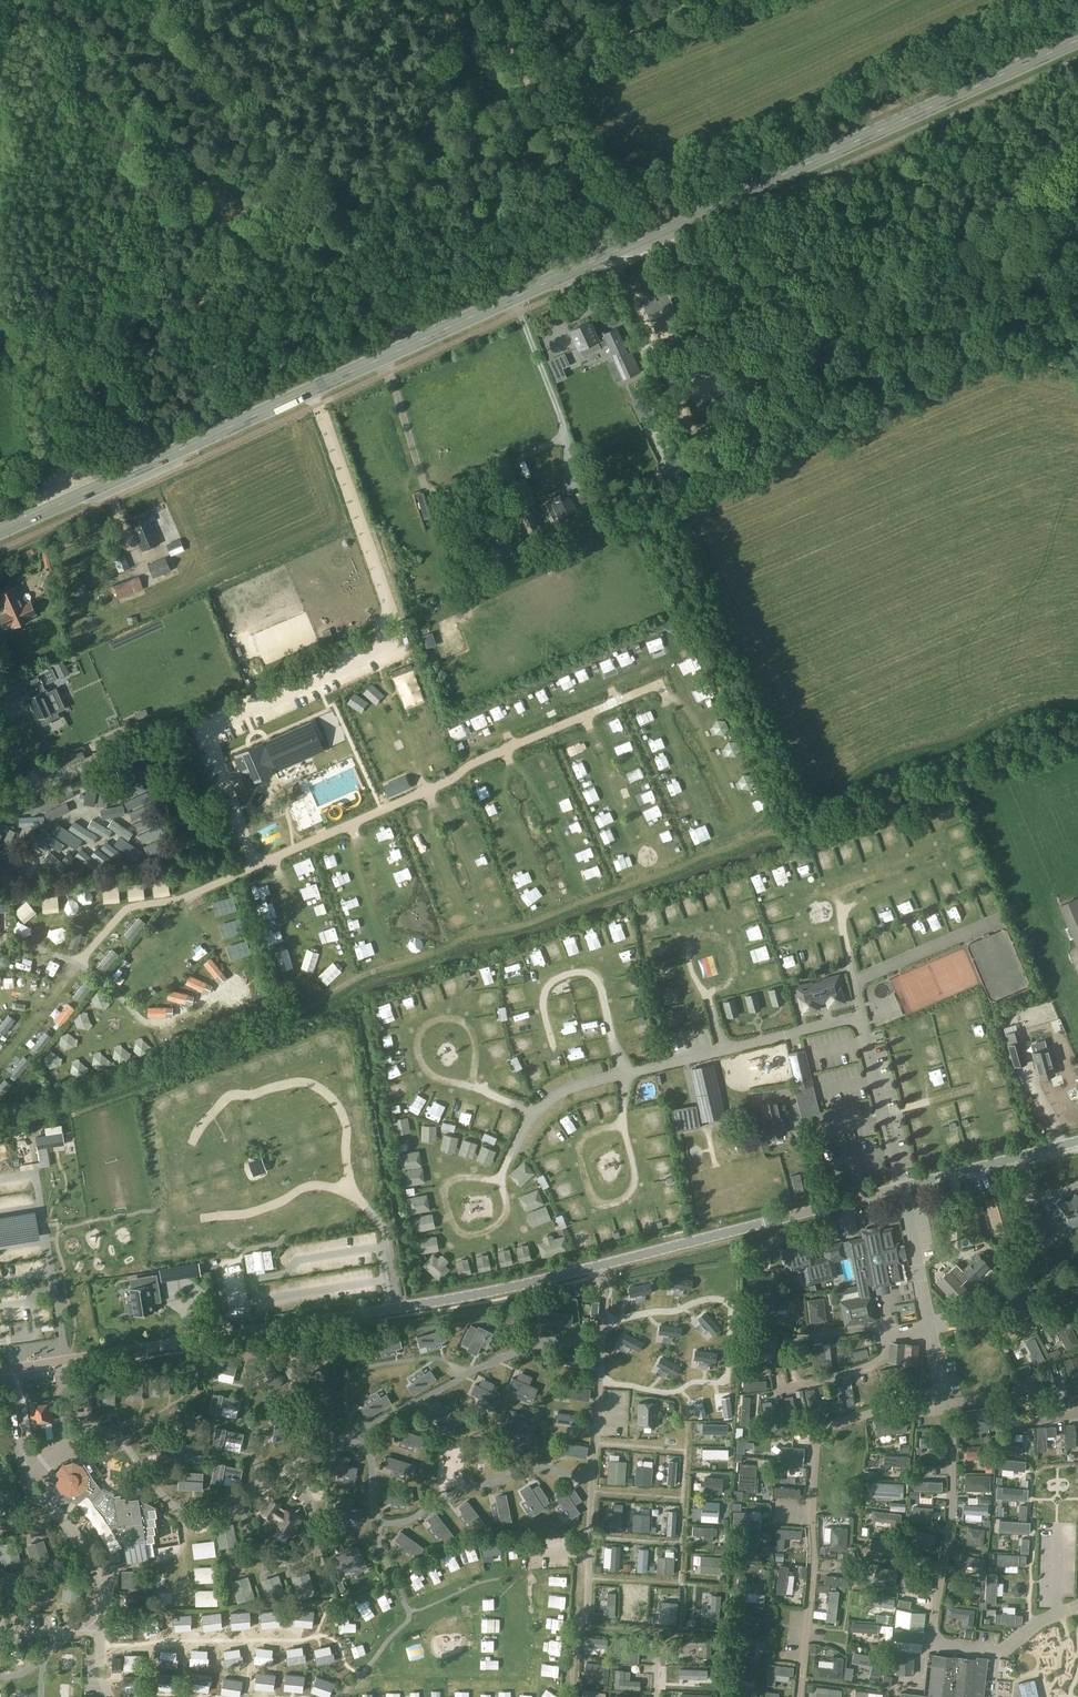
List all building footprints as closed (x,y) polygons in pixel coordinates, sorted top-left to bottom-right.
[(643,289),(653,314),(667,308),(657,283),(643,289)] [(578,349),(579,349),(582,356),(608,345),(615,360),(614,361),(622,380),(639,373),(630,354),(627,355),(616,329),(597,337),(590,322),(570,331),(578,349)] [(557,357),(547,361),(557,381),(566,377),(557,357)] [(556,500),(549,503),(551,508),(549,508),(555,521),(557,520),(574,512),(566,495),(561,498),(560,496),(555,498),(556,500)] [(155,520),(151,511),(129,520),(142,550),(160,543),(150,521),(155,520)] [(503,531),(485,540),(494,558),(512,549),(507,538),(503,531)] [(185,550),(180,538),(166,544),(171,556),(185,550)] [(165,557),(148,564),(153,578),(171,570),(165,557)] [(44,569),(36,584),(47,590),(55,574),(44,569)] [(139,576),(114,584),(118,598),(143,589),(139,576)] [(0,614),(0,620),(3,629),(12,626),(13,628),(31,621),(29,618),(37,615),(31,600),(22,604),(16,586),(0,592),(0,598),(5,612),(0,614)] [(63,660),(54,664),(60,677),(69,673),(63,660)] [(39,675),(23,682),(27,692),(28,692),(30,697),(28,698),(31,703),(29,704),(32,711),(34,710),(38,719),(40,718),(42,723),(51,719),(58,716),(56,711),(46,690),(45,690),(43,685),(44,685),(39,675)] [(235,757),(234,758),(235,760),(236,759),(240,767),(239,768),(240,770),(241,769),(247,783),(257,779),(257,778),(275,770),(273,765),(308,749),(311,755),(323,750),(319,740),(317,740),(309,722),(271,739),(270,737),(262,741),(263,742),(234,755),(235,757)] [(60,774),(59,762),(48,763),(49,775),(60,774)] [(17,776),(25,793),(50,781),(46,771),(41,773),(38,766),(17,776)] [(403,777),(386,785),(391,795),(407,788),(403,777)] [(114,791),(122,811),(142,803),(135,783),(114,791)] [(67,809),(69,789),(62,788),(60,808),(67,809)] [(81,808),(83,791),(74,790),(71,806),(81,808)] [(108,806),(98,812),(112,833),(122,827),(108,806)] [(173,808),(176,817),(185,815),(183,806),(173,808)] [(39,815),(41,825),(67,820),(65,810),(39,815)] [(84,835),(91,840),(98,830),(76,815),(70,824),(66,821),(59,831),(79,844),(84,835)] [(903,823),(907,832),(916,829),(912,819),(903,823)] [(65,846),(70,839),(52,825),(46,833),(65,846)] [(182,838),(195,835),(193,827),(180,830),(182,838)] [(139,847),(159,839),(156,830),(136,838),(139,847)] [(27,832),(21,839),(37,854),(44,846),(27,832)] [(109,833),(102,843),(125,860),(133,849),(109,833)] [(836,857),(848,856),(846,843),(834,845),(836,857)] [(0,850),(0,861),(2,863),(14,879),(27,868),(7,844),(1,849),(0,850)] [(963,847),(967,860),(974,858),(969,845),(963,847)] [(85,846),(80,851),(88,859),(93,854),(85,846)] [(74,848),(68,854),(85,871),(91,865),(74,848)] [(54,857),(51,852),(46,855),(60,873),(65,869),(69,874),(76,868),(62,851),(54,857)] [(795,879),(806,876),(801,858),(790,861),(795,879)] [(973,881),(983,876),(976,863),(966,868),(973,881)] [(759,873),(746,876),(749,888),(762,885),(759,873)] [(727,890),(739,894),(742,884),(731,880),(727,890)] [(116,894),(109,882),(98,889),(105,901),(116,894)] [(708,889),(696,893),(700,904),(712,901),(708,889)] [(216,914),(234,908),(230,896),(212,902),(216,914)] [(1060,904),(1077,947),(1077,897),(1060,904)] [(686,898),(676,903),(682,917),(692,913),(686,898)] [(908,899),(897,903),(902,914),(912,910),(908,899)] [(736,907),(740,920),(752,916),(748,904),(736,907)] [(661,925),(671,921),(665,905),(656,908),(661,925)] [(87,926),(86,913),(77,913),(77,926),(87,926)] [(155,925),(163,917),(158,913),(150,920),(155,925)] [(125,935),(132,941),(147,923),(140,917),(125,935)] [(221,934),(239,931),(237,919),(220,922),(221,934)] [(16,940),(30,932),(26,925),(22,927),(19,921),(8,927),(16,940)] [(865,934),(868,928),(853,922),(850,928),(865,934)] [(749,926),(753,938),(759,935),(755,924),(749,926)] [(46,928),(48,942),(62,941),(61,927),(46,928)] [(769,945),(780,941),(776,928),(765,932),(769,945)] [(140,943),(147,933),(142,930),(136,940),(140,943)] [(72,934),(69,948),(80,950),(82,936),(72,934)] [(753,949),(757,959),(767,954),(763,944),(753,949)] [(646,949),(648,962),(662,960),(659,947),(646,949)] [(98,967),(105,973),(120,954),(114,949),(98,967)] [(775,965),(792,960),(789,949),(772,954),(775,965)] [(811,951),(800,953),(804,971),(816,969),(811,951)] [(823,965),(832,963),(831,951),(821,952),(823,965)] [(701,978),(715,975),(710,955),(696,958),(701,978)] [(227,978),(211,958),(204,964),(220,984),(227,978)] [(756,970),(760,983),(776,978),(772,966),(756,970)] [(794,986),(796,996),(798,995),(802,1009),(817,1005),(817,1003),(827,1000),(828,1002),(843,998),(839,985),(842,984),(839,975),(794,986)] [(212,986),(189,976),(186,984),(208,994),(212,986)] [(153,984),(157,989),(167,982),(163,977),(153,984)] [(74,997),(81,1002),(96,984),(89,978),(74,997)] [(875,996),(883,994),(882,987),(873,988),(875,996)] [(779,988),(769,990),(772,1001),(782,998),(779,988)] [(194,996),(169,990),(167,1000),(192,1006),(194,996)] [(492,993),(480,994),(480,1006),(493,1006),(492,993)] [(755,994),(746,996),(749,1007),(758,1004),(755,994)] [(733,999),(724,1002),(727,1013),(736,1010),(733,999)] [(376,1015),(389,1010),(385,1000),(373,1004),(376,1015)] [(1044,1018),(1054,1013),(1049,1002),(1039,1006),(1044,1018)] [(56,1021),(63,1026),(76,1010),(69,1004),(56,1021)] [(505,1006),(498,1007),(500,1021),(508,1019),(505,1006)] [(173,1008),(147,1008),(147,1017),(173,1017),(173,1008)] [(669,1012),(656,1015),(659,1028),(672,1025),(669,1012)] [(727,1025),(731,1037),(743,1033),(739,1021),(727,1025)] [(838,1028),(825,1030),(827,1041),(840,1039),(838,1028)] [(678,1034),(661,1037),(664,1050),(682,1046),(681,1043),(698,1039),(696,1029),(678,1033),(678,1034)] [(1027,1064),(1017,1030),(1005,1034),(1008,1044),(1007,1044),(1014,1067),(1027,1064)] [(34,1047),(41,1053),(53,1038),(46,1032),(34,1047)] [(802,1046),(814,1044),(812,1033),(800,1035),(802,1046)] [(646,1052),(645,1041),(636,1042),(637,1052),(646,1052)] [(1054,1074),(1047,1048),(1032,1052),(1039,1079),(1054,1074)] [(804,1049),(788,1053),(796,1089),(813,1085),(804,1049)] [(382,1055),(383,1063),(392,1061),(390,1054),(382,1055)] [(516,1071),(522,1068),(517,1056),(510,1059),(516,1071)] [(12,1072),(19,1077),(32,1063),(25,1057),(12,1072)] [(692,1070),(693,1075),(695,1074),(701,1100),(703,1100),(704,1106),(703,1107),(706,1120),(720,1117),(717,1103),(716,1104),(715,1097),(719,1096),(711,1065),(692,1070)] [(649,1082),(637,1084),(639,1097),(651,1095),(649,1082)] [(776,1101),(760,1105),(764,1120),(762,1121),(766,1138),(786,1133),(782,1116),(780,1116),(776,1101)] [(391,1106),(392,1113),(400,1111),(399,1104),(391,1106)] [(656,1115),(644,1118),(647,1131),(659,1128),(656,1115)] [(442,1121),(441,1129),(454,1132),(456,1125),(442,1121)] [(36,1134),(38,1145),(65,1141),(63,1130),(36,1134)] [(497,1138),(484,1132),(482,1139),(494,1144),(497,1138)] [(398,1144),(399,1151),(407,1150),(406,1143),(398,1144)] [(1077,1151),(1077,1145),(1061,1150),(1062,1155),(1077,1151)] [(543,1174),(536,1177),(543,1189),(549,1186),(543,1174)] [(405,1188),(406,1195),(415,1194),(414,1187),(405,1188)] [(1015,1228),(1007,1198),(1005,1193),(984,1199),(995,1234),(1015,1228)] [(1053,1203),(1058,1212),(1056,1217),(1065,1222),(1065,1219),(1071,1224),(1077,1222),(1077,1194),(1074,1193),(1070,1199),(1066,1200),(1059,1196),(1053,1203)] [(1054,1239),(1039,1210),(1021,1219),(1035,1248),(1054,1239)] [(663,1214),(666,1225),(675,1223),(672,1211),(663,1214)] [(560,1229),(567,1226),(562,1214),(555,1217),(560,1229)] [(930,1247),(922,1221),(914,1223),(922,1249),(930,1247)] [(892,1228),(882,1230),(881,1227),(862,1231),(863,1238),(849,1241),(852,1253),(851,1253),(860,1297),(840,1301),(845,1325),(876,1319),(871,1295),(869,1285),(873,1285),(873,1288),(892,1284),(892,1281),(901,1279),(898,1263),(902,1262),(898,1243),(895,1244),(892,1228)] [(803,1249),(803,1247),(783,1253),(788,1273),(804,1269),(808,1283),(835,1275),(831,1260),(845,1256),(841,1242),(823,1246),(826,1257),(815,1260),(811,1247),(803,1249)] [(1023,1255),(1019,1242),(1004,1247),(1008,1259),(1023,1255)] [(271,1250),(262,1251),(262,1250),(252,1251),(253,1252),(244,1254),(247,1272),(256,1271),(256,1274),(265,1272),(265,1269),(273,1268),(271,1250)] [(962,1270),(956,1264),(937,1282),(953,1299),(966,1288),(961,1283),(968,1277),(973,1282),(990,1266),(990,1265),(993,1262),(983,1251),(980,1254),(979,1254),(962,1270)] [(180,1278),(200,1274),(198,1263),(179,1267),(180,1278)] [(140,1277),(140,1278),(142,1286),(130,1288),(132,1302),(127,1303),(129,1313),(134,1312),(134,1315),(153,1312),(152,1303),(154,1302),(154,1299),(159,1299),(160,1301),(161,1301),(156,1275),(140,1277)] [(729,1276),(704,1277),(704,1288),(730,1287),(729,1276)] [(670,1278),(668,1287),(692,1291),(693,1281),(670,1278)] [(761,1287),(758,1280),(748,1284),(751,1292),(761,1287)] [(650,1284),(628,1289),(630,1298),(652,1293),(650,1284)] [(834,1285),(835,1296),(855,1294),(854,1285),(842,1286),(842,1284),(834,1285)] [(1062,1285),(1048,1288),(1050,1300),(1064,1297),(1062,1285)] [(1011,1319),(1024,1312),(1015,1295),(1003,1302),(1011,1319)] [(787,1298),(754,1301),(755,1311),(788,1309),(787,1298)] [(807,1300),(810,1323),(826,1321),(824,1298),(807,1300)] [(598,1316),(599,1302),(592,1301),(590,1315),(598,1316)] [(994,1323),(1001,1317),(989,1302),(970,1317),(976,1324),(988,1315),(994,1323)] [(573,1325),(574,1314),(544,1310),(543,1322),(573,1325)] [(705,1313),(698,1320),(712,1336),(719,1330),(705,1313)] [(469,1327),(463,1340),(470,1344),(467,1350),(478,1355),(489,1330),(479,1325),(478,1327),(472,1324),(470,1328),(469,1327)] [(661,1325),(660,1335),(680,1337),(681,1328),(661,1325)] [(1059,1333),(1067,1350),(1077,1345),(1077,1341),(1073,1331),(1071,1327),(1059,1333)] [(448,1339),(445,1328),(417,1336),(421,1347),(448,1339)] [(624,1334),(619,1342),(639,1352),(643,1344),(624,1334)] [(751,1335),(751,1345),(777,1346),(778,1336),(751,1335)] [(403,1346),(400,1336),(373,1341),(375,1352),(403,1346)] [(1037,1364),(1045,1360),(1034,1338),(1025,1342),(1037,1364)] [(310,1341),(312,1366),(323,1365),(321,1340),(310,1341)] [(917,1366),(918,1344),(903,1342),(903,1345),(892,1343),(891,1362),(902,1363),(902,1365),(917,1366)] [(822,1343),(813,1345),(816,1370),(825,1369),(822,1343)] [(622,1348),(621,1374),(629,1374),(630,1348),(622,1348)] [(867,1349),(846,1354),(848,1362),(868,1357),(867,1349)] [(797,1350),(786,1351),(789,1378),(799,1377),(797,1350)] [(694,1351),(693,1360),(716,1364),(717,1354),(694,1351)] [(563,1353),(561,1363),(590,1367),(592,1357),(563,1353)] [(1077,1378),(1077,1356),(1077,1355),(1063,1359),(1069,1380),(1077,1378)] [(659,1357),(655,1366),(676,1377),(680,1368),(659,1357)] [(261,1363),(269,1380),(270,1379),(275,1387),(282,1383),(283,1385),(283,1384),(269,1358),(261,1363)] [(219,1371),(234,1375),(235,1375),(237,1365),(219,1361),(220,1360),(215,1359),(215,1360),(209,1359),(205,1378),(214,1380),(215,1375),(216,1375),(217,1371),(219,1371)] [(1013,1367),(1015,1374),(1025,1372),(1023,1365),(1013,1367)] [(883,1392),(892,1391),(889,1377),(897,1375),(895,1367),(879,1370),(883,1392)] [(414,1395),(437,1378),(431,1369),(408,1386),(414,1395)] [(1048,1394),(1057,1393),(1050,1370),(1042,1372),(1048,1394)] [(181,1371),(181,1388),(198,1388),(198,1371),(181,1371)] [(955,1390),(964,1390),(963,1371),(954,1371),(955,1390)] [(532,1377),(522,1372),(519,1380),(513,1377),(508,1387),(524,1394),(524,1395),(527,1396),(527,1395),(533,1397),(536,1391),(536,1392),(538,1388),(529,1384),(532,1377)] [(1017,1396),(1040,1388),(1034,1373),(1012,1381),(1017,1396)] [(153,1374),(153,1391),(169,1392),(170,1375),(153,1374)] [(860,1377),(852,1379),(859,1406),(866,1404),(860,1377)] [(126,1379),(126,1396),(143,1396),(143,1379),(126,1379)] [(500,1395),(491,1391),(495,1384),(485,1379),(481,1386),(475,1384),(470,1394),(486,1401),(489,1403),(489,1402),(495,1404),(498,1399),(500,1395)] [(319,1381),(320,1390),(344,1389),(344,1380),(319,1381)] [(743,1390),(766,1389),(766,1380),(743,1381),(743,1390)] [(98,1383),(99,1400),(116,1400),(116,1382),(98,1383)] [(837,1384),(829,1385),(833,1411),(841,1410),(837,1384)] [(559,1385),(562,1386),(561,1395),(564,1395),(564,1396),(567,1396),(571,1396),(571,1397),(589,1399),(590,1389),(559,1385)] [(698,1400),(717,1401),(718,1388),(699,1387),(698,1400)] [(814,1391),(806,1392),(810,1415),(819,1414),(814,1391)] [(92,1392),(70,1392),(70,1407),(92,1407),(92,1392)] [(223,1406),(238,1410),(241,1400),(223,1396),(223,1395),(219,1394),(219,1395),(213,1393),(208,1413),(217,1415),(218,1410),(220,1410),(221,1406),(223,1406)] [(368,1417),(393,1402),(387,1393),(362,1408),(368,1417)] [(730,1394),(721,1395),(724,1417),(733,1416),(730,1394)] [(740,1425),(741,1425),(748,1426),(750,1397),(743,1396),(740,1425)] [(793,1396),(785,1397),(789,1421),(797,1420),(793,1397),(793,1396)] [(702,1401),(694,1404),(698,1417),(706,1414),(702,1401)] [(54,1419),(51,1402),(30,1405),(32,1422),(34,1440),(47,1439),(45,1420),(54,1419)] [(771,1402),(763,1403),(766,1428),(774,1427),(771,1402)] [(456,1423),(457,1419),(454,1418),(449,1415),(450,1412),(452,1408),(442,1404),(442,1403),(439,1411),(432,1408),(428,1418),(438,1423),(444,1425),(444,1426),(445,1427),(446,1427),(447,1426),(453,1429),(455,1423),(456,1423)] [(658,1426),(658,1403),(638,1403),(637,1425),(658,1426)] [(963,1430),(989,1426),(987,1408),(960,1412),(963,1430)] [(185,1411),(183,1428),(200,1430),(202,1413),(185,1411)] [(337,1411),(325,1413),(327,1425),(339,1424),(337,1411)] [(557,1412),(557,1413),(561,1413),(559,1423),(588,1427),(589,1417),(557,1412)] [(286,1414),(278,1413),(277,1422),(275,1422),(273,1441),(283,1442),(287,1413),(286,1413),(286,1414)] [(534,1426),(534,1425),(525,1423),(526,1416),(526,1415),(516,1413),(514,1421),(507,1420),(505,1431),(522,1434),(522,1435),(525,1435),(525,1434),(531,1436),(532,1429),(533,1429),(534,1426)] [(111,1434),(120,1433),(120,1415),(110,1416),(111,1434)] [(907,1431),(905,1416),(875,1421),(877,1436),(907,1431)] [(145,1441),(149,1425),(132,1421),(128,1437),(145,1441)] [(1075,1424),(1065,1425),(1066,1448),(1076,1447),(1075,1424)] [(224,1439),(226,1440),(241,1443),(242,1443),(243,1438),(244,1433),(226,1430),(226,1429),(222,1428),(222,1429),(216,1427),(214,1438),(213,1442),(212,1447),(221,1449),(222,1444),(223,1444),(223,1443),(224,1439)] [(398,1427),(397,1427),(396,1430),(397,1430),(397,1431),(395,1437),(401,1439),(400,1439),(400,1440),(420,1447),(421,1447),(424,1437),(398,1427)] [(1038,1453),(1047,1452),(1047,1437),(1057,1437),(1057,1428),(1037,1429),(1038,1453)] [(460,1434),(466,1448),(475,1445),(469,1430),(460,1434)] [(556,1441),(556,1442),(559,1442),(558,1451),(561,1452),(563,1453),(564,1452),(567,1453),(586,1456),(587,1447),(556,1441)] [(716,1459),(716,1443),(691,1442),(691,1459),(716,1459)] [(187,1444),(186,1461),(203,1463),(204,1446),(187,1444)] [(1002,1444),(1001,1452),(1022,1454),(1023,1447),(1002,1444)] [(494,1446),(462,1451),(466,1472),(498,1467),(494,1446)] [(990,1451),(967,1451),(967,1460),(990,1460),(990,1451)] [(358,1467),(348,1465),(350,1457),(339,1455),(337,1463),(331,1462),(329,1473),(345,1476),(348,1477),(349,1476),(355,1477),(356,1471),(357,1471),(358,1467)] [(884,1455),(883,1464),(900,1465),(899,1475),(909,1475),(910,1457),(884,1455)] [(412,1475),(415,1464),(388,1456),(387,1459),(388,1459),(386,1465),(392,1467),(392,1468),(391,1469),(412,1475)] [(652,1459),(644,1458),(643,1480),(652,1480),(652,1459)] [(1027,1461),(1000,1458),(999,1468),(1026,1471),(1027,1461)] [(678,1460),(670,1459),(669,1481),(678,1481),(678,1460)] [(10,1477),(2,1460),(0,1461),(0,1482),(10,1477)] [(626,1462),(608,1460),(607,1483),(624,1484),(626,1462)] [(156,1507),(140,1499),(138,1498),(126,1500),(123,1500),(123,1498),(124,1498),(124,1497),(121,1498),(120,1495),(114,1496),(113,1495),(113,1496),(105,1491),(102,1489),(101,1489),(93,1478),(84,1463),(84,1464),(82,1466),(73,1462),(63,1465),(56,1472),(56,1483),(61,1491),(62,1499),(62,1500),(70,1499),(70,1498),(80,1499),(89,1502),(94,1505),(97,1508),(104,1515),(108,1521),(109,1524),(106,1525),(107,1530),(106,1530),(107,1539),(108,1539),(108,1536),(112,1535),(117,1542),(118,1542),(119,1545),(123,1545),(122,1541),(144,1538),(145,1542),(152,1541),(154,1540),(153,1533),(155,1532),(154,1524),(156,1524),(155,1516),(157,1516),(155,1507),(156,1507)] [(225,1475),(240,1478),(241,1478),(243,1468),(225,1465),(225,1464),(221,1463),(221,1464),(215,1462),(211,1482),(220,1484),(221,1479),(222,1479),(223,1475),(225,1475)] [(741,1463),(739,1489),(748,1490),(748,1492),(755,1493),(757,1491),(759,1477),(756,1477),(757,1465),(741,1463)] [(596,1468),(596,1476),(603,1477),(604,1469),(596,1468)] [(179,1469),(178,1487),(203,1488),(203,1471),(179,1469)] [(993,1482),(1013,1484),(1014,1471),(994,1469),(993,1482)] [(991,1491),(991,1475),(965,1475),(965,1491),(991,1491)] [(455,1478),(435,1484),(437,1494),(458,1488),(455,1478)] [(914,1481),(914,1490),(942,1490),(942,1482),(914,1481)] [(873,1482),(872,1497),(903,1499),(903,1484),(873,1482)] [(540,1487),(533,1491),(532,1489),(530,1485),(520,1492),(526,1500),(526,1499),(530,1506),(529,1506),(531,1509),(532,1508),(536,1514),(541,1510),(545,1508),(543,1506),(549,1502),(547,1499),(548,1498),(540,1487)] [(999,1486),(998,1498),(1029,1500),(1030,1489),(999,1486)] [(774,1487),(774,1495),(800,1497),(800,1489),(774,1487)] [(569,1495),(567,1493),(565,1490),(556,1496),(561,1504),(562,1504),(566,1510),(565,1511),(566,1513),(567,1512),(571,1518),(576,1514),(577,1515),(580,1513),(575,1505),(582,1500),(576,1491),(575,1491),(569,1495)] [(412,1503),(413,1492),(384,1491),(384,1494),(385,1494),(385,1501),(391,1501),(391,1502),(412,1503)] [(14,1509),(12,1493),(0,1494),(0,1511),(14,1509)] [(512,1522),(506,1494),(503,1495),(496,1497),(498,1502),(496,1503),(501,1524),(511,1522),(512,1522)] [(973,1503),(974,1495),(965,1495),(965,1503),(973,1503)] [(278,1507),(281,1503),(271,1497),(261,1513),(271,1519),(273,1515),(280,1520),(276,1527),(291,1537),(301,1521),(286,1511),(285,1512),(278,1507)] [(362,1513),(362,1509),(353,1507),(355,1499),(354,1499),(344,1497),(342,1505),(336,1504),(335,1504),(333,1515),(350,1518),(350,1519),(353,1519),(353,1518),(360,1519),(361,1513),(362,1513)] [(697,1500),(696,1509),(706,1509),(706,1523),(715,1523),(715,1501),(697,1500)] [(485,1523),(468,1501),(465,1503),(466,1503),(461,1507),(464,1512),(463,1513),(476,1530),(485,1523)] [(962,1512),(961,1503),(953,1503),(953,1512),(962,1512)] [(967,1505),(966,1513),(989,1515),(990,1507),(967,1505)] [(624,1506),(615,1506),(615,1529),(624,1529),(624,1506)] [(933,1523),(934,1508),(913,1507),(912,1521),(933,1523)] [(650,1509),(641,1509),(641,1531),(650,1531),(650,1509)] [(873,1511),(872,1520),(891,1522),(889,1534),(898,1535),(901,1515),(873,1511)] [(453,1535),(436,1512),(433,1514),(434,1515),(429,1519),(433,1524),(431,1524),(445,1541),(453,1535)] [(427,1517),(414,1521),(420,1539),(433,1535),(427,1517)] [(756,1528),(757,1518),(737,1517),(737,1527),(756,1528)] [(1001,1520),(1000,1532),(1028,1534),(1031,1534),(1032,1522),(1027,1522),(1001,1520)] [(363,1525),(346,1526),(346,1521),(338,1522),(339,1535),(364,1534),(363,1525)] [(215,1527),(219,1549),(237,1546),(232,1524),(215,1527)] [(715,1537),(715,1528),(694,1528),(693,1536),(715,1537)] [(801,1539),(802,1530),(776,1528),(776,1537),(777,1538),(776,1549),(784,1550),(785,1538),(801,1539)] [(846,1551),(847,1528),(831,1528),(830,1550),(846,1551)] [(983,1546),(985,1530),(968,1528),(967,1544),(983,1546)] [(418,1543),(401,1531),(399,1534),(400,1534),(396,1539),(401,1543),(400,1544),(418,1557),(418,1556),(424,1547),(418,1543)] [(92,1535),(94,1543),(100,1542),(99,1534),(92,1535)] [(910,1534),(908,1542),(935,1546),(936,1538),(910,1534)] [(173,1535),(154,1545),(161,1558),(180,1548),(173,1535)] [(527,1562),(535,1562),(534,1539),(526,1539),(527,1562)] [(871,1539),(870,1549),(899,1552),(900,1542),(871,1539)] [(991,1548),(1010,1549),(1010,1540),(991,1539),(991,1548)] [(214,1540),(192,1542),(194,1557),(216,1555),(214,1540)] [(604,1543),(595,1544),(597,1560),(606,1559),(604,1543)] [(0,1549),(5,1565),(21,1560),(17,1544),(0,1549)] [(28,1549),(33,1565),(49,1560),(45,1544),(28,1549)] [(503,1569),(512,1568),(510,1544),(501,1545),(503,1569)] [(483,1568),(490,1568),(489,1545),(482,1545),(483,1568)] [(362,1556),(361,1553),(360,1553),(357,1546),(337,1555),(338,1555),(341,1562),(335,1565),(340,1575),(341,1575),(356,1567),(356,1568),(359,1566),(359,1565),(365,1563),(362,1557),(362,1556)] [(612,1571),(621,1571),(621,1549),(613,1549),(612,1571)] [(469,1571),(475,1570),(471,1550),(465,1552),(469,1571)] [(761,1562),(762,1552),(736,1550),(735,1560),(761,1562)] [(783,1561),(784,1553),(776,1553),(775,1561),(783,1561)] [(997,1554),(997,1564),(1026,1566),(1026,1556),(997,1554)] [(452,1577),(459,1574),(451,1555),(445,1558),(452,1577)] [(962,1555),(960,1563),(983,1567),(984,1559),(962,1555)] [(722,1557),(701,1556),(700,1572),(721,1574),(722,1557)] [(656,1573),(673,1573),(674,1559),(657,1558),(656,1573)] [(216,1565),(194,1566),(195,1581),(217,1580),(216,1565)] [(779,1566),(776,1593),(785,1594),(788,1567),(779,1566)] [(869,1567),(868,1575),(889,1578),(890,1571),(890,1570),(869,1567)] [(433,1590),(440,1587),(432,1568),(426,1571),(433,1590)] [(143,1586),(142,1570),(122,1571),(122,1587),(143,1586)] [(903,1570),(900,1585),(929,1591),(932,1576),(903,1570)] [(543,1582),(564,1581),(563,1572),(543,1573),(543,1582)] [(6,1573),(1,1590),(17,1595),(23,1579),(6,1573)] [(291,1578),(297,1600),(315,1595),(309,1573),(291,1578)] [(987,1574),(985,1602),(996,1603),(997,1575),(987,1574)] [(261,1580),(267,1602),(285,1597),(279,1575),(261,1580)] [(737,1592),(735,1592),(735,1600),(764,1602),(765,1594),(748,1593),(749,1583),(746,1583),(746,1576),(738,1575),(737,1592)] [(825,1575),(824,1583),(848,1587),(849,1579),(825,1575)] [(37,1577),(32,1593),(48,1598),(54,1582),(37,1577)] [(230,1582),(236,1604),(254,1599),(248,1577),(230,1582)] [(415,1579),(418,1586),(425,1583),(422,1577),(415,1579)] [(412,1578),(404,1582),(412,1599),(419,1596),(412,1578)] [(69,1579),(64,1596),(80,1601),(86,1585),(69,1579)] [(949,1579),(948,1587),(973,1592),(975,1583),(949,1579)] [(218,1589),(195,1589),(196,1605),(218,1604),(218,1589)] [(835,1622),(839,1591),(829,1590),(826,1621),(835,1622)] [(887,1607),(889,1597),(860,1593),(859,1603),(887,1607)] [(565,1595),(543,1594),(542,1602),(565,1602),(565,1595)] [(135,1595),(123,1597),(124,1605),(136,1603),(135,1595)] [(702,1596),(694,1599),(698,1607),(688,1611),(692,1620),(709,1614),(702,1596)] [(363,1602),(355,1605),(361,1621),(368,1619),(363,1602)] [(662,1602),(661,1622),(677,1623),(679,1604),(662,1602)] [(972,1628),(974,1610),(947,1606),(945,1616),(964,1618),(963,1627),(972,1628)] [(280,1608),(260,1611),(261,1619),(281,1617),(280,1608)] [(295,1608),(294,1617),(314,1618),(315,1609),(295,1608)] [(250,1609),(231,1611),(231,1620),(251,1618),(250,1609)] [(743,1623),(744,1610),(735,1609),(735,1622),(734,1622),(733,1631),(758,1632),(759,1624),(743,1623)] [(922,1642),(924,1630),(926,1613),(896,1609),(894,1626),(895,1626),(893,1638),(891,1651),(896,1652),(897,1674),(913,1674),(913,1651),(922,1653),(923,1642),(922,1642)] [(221,1611),(202,1613),(203,1622),(222,1619),(221,1611)] [(42,1616),(44,1624),(53,1622),(51,1613),(42,1616)] [(192,1613),(172,1614),(172,1622),(192,1621),(192,1613)] [(995,1614),(994,1623),(1010,1624),(1022,1624),(1023,1615),(1012,1615),(995,1614)] [(155,1615),(138,1623),(141,1630),(159,1623),(155,1615)] [(563,1615),(543,1616),(543,1625),(564,1624),(563,1615)] [(333,1620),(335,1632),(353,1630),(352,1624),(341,1625),(341,1619),(333,1620)] [(877,1633),(878,1624),(853,1622),(852,1631),(877,1633)] [(811,1623),(811,1634),(822,1634),(822,1623),(811,1623)] [(1036,1642),(1042,1637),(1037,1630),(1030,1636),(1036,1642)] [(1056,1632),(1045,1637),(1053,1655),(1064,1650),(1056,1632)] [(971,1634),(971,1642),(993,1643),(993,1635),(971,1634)] [(579,1636),(578,1645),(601,1647),(602,1638),(579,1636)] [(686,1636),(685,1645),(702,1646),(701,1656),(710,1657),(711,1638),(686,1636)] [(756,1656),(758,1638),(730,1636),(729,1654),(756,1656)] [(559,1648),(559,1638),(536,1637),(536,1647),(559,1648)] [(615,1640),(614,1659),(636,1660),(636,1651),(629,1651),(629,1642),(623,1642),(623,1641),(615,1640)] [(1021,1650),(1038,1667),(1044,1661),(1027,1644),(1021,1650)] [(55,1651),(55,1665),(73,1664),(72,1650),(55,1651)] [(334,1650),(315,1655),(317,1663),(336,1659),(334,1650)] [(306,1652),(286,1655),(288,1663),(307,1660),(306,1652)] [(879,1677),(883,1657),(854,1652),(853,1662),(871,1665),(869,1676),(879,1677)] [(243,1653),(223,1656),(225,1665),(244,1662),(243,1653)] [(255,1653),(254,1661),(273,1663),(274,1655),(255,1653)] [(190,1655),(189,1664),(209,1665),(209,1656),(190,1655)] [(159,1656),(158,1665),(178,1666),(179,1657),(159,1656)] [(6,1658),(7,1667),(27,1666),(27,1657),(6,1658)] [(841,1679),(843,1658),(834,1657),(833,1668),(815,1666),(814,1676),(841,1679)] [(976,1659),(957,1657),(956,1668),(933,1665),(929,1696),(972,1696),(976,1659)] [(123,1660),(123,1669),(143,1669),(143,1660),(123,1660)] [(609,1664),(586,1662),(585,1671),(599,1672),(599,1681),(607,1682),(609,1664)] [(793,1676),(794,1667),(768,1664),(767,1673),(768,1673),(767,1685),(775,1686),(776,1674),(793,1676)] [(686,1668),(686,1678),(698,1678),(697,1687),(707,1687),(708,1669),(686,1668)] [(30,1670),(9,1669),(9,1682),(30,1683),(30,1670)] [(615,1669),(614,1688),(640,1690),(640,1681),(624,1680),(624,1670),(615,1669)] [(257,1671),(255,1687),(273,1690),(275,1673),(257,1671)] [(159,1672),(157,1680),(177,1683),(178,1676),(159,1672)] [(193,1672),(192,1681),(211,1684),(212,1675),(193,1672)] [(286,1673),(285,1681),(304,1683),(305,1675),(286,1673)] [(1009,1673),(1009,1682),(1032,1683),(1032,1673),(1009,1673)] [(141,1675),(123,1675),(123,1684),(142,1683),(141,1675)] [(317,1675),(314,1684),(332,1689),(335,1681),(317,1675)] [(224,1677),(221,1693),(240,1696),(242,1680),(224,1677)] [(74,1687),(75,1679),(54,1678),(54,1687),(74,1687)] [(152,1685),(152,1696),(161,1696),(161,1685),(152,1685)] [(172,1696),(180,1696),(180,1685),(172,1685),(172,1696)] [(491,1686),(483,1685),(483,1696),(491,1696),(491,1686)] [(551,1685),(550,1696),(560,1696),(561,1685),(551,1685)] [(281,1686),(282,1696),(289,1696),(289,1686),(281,1686)] [(243,1687),(243,1696),(253,1696),(253,1687),(243,1687)] [(756,1690),(731,1687),(731,1696),(732,1696),(756,1696),(756,1690)] [(842,1691),(817,1688),(816,1696),(841,1696),(842,1691)]
